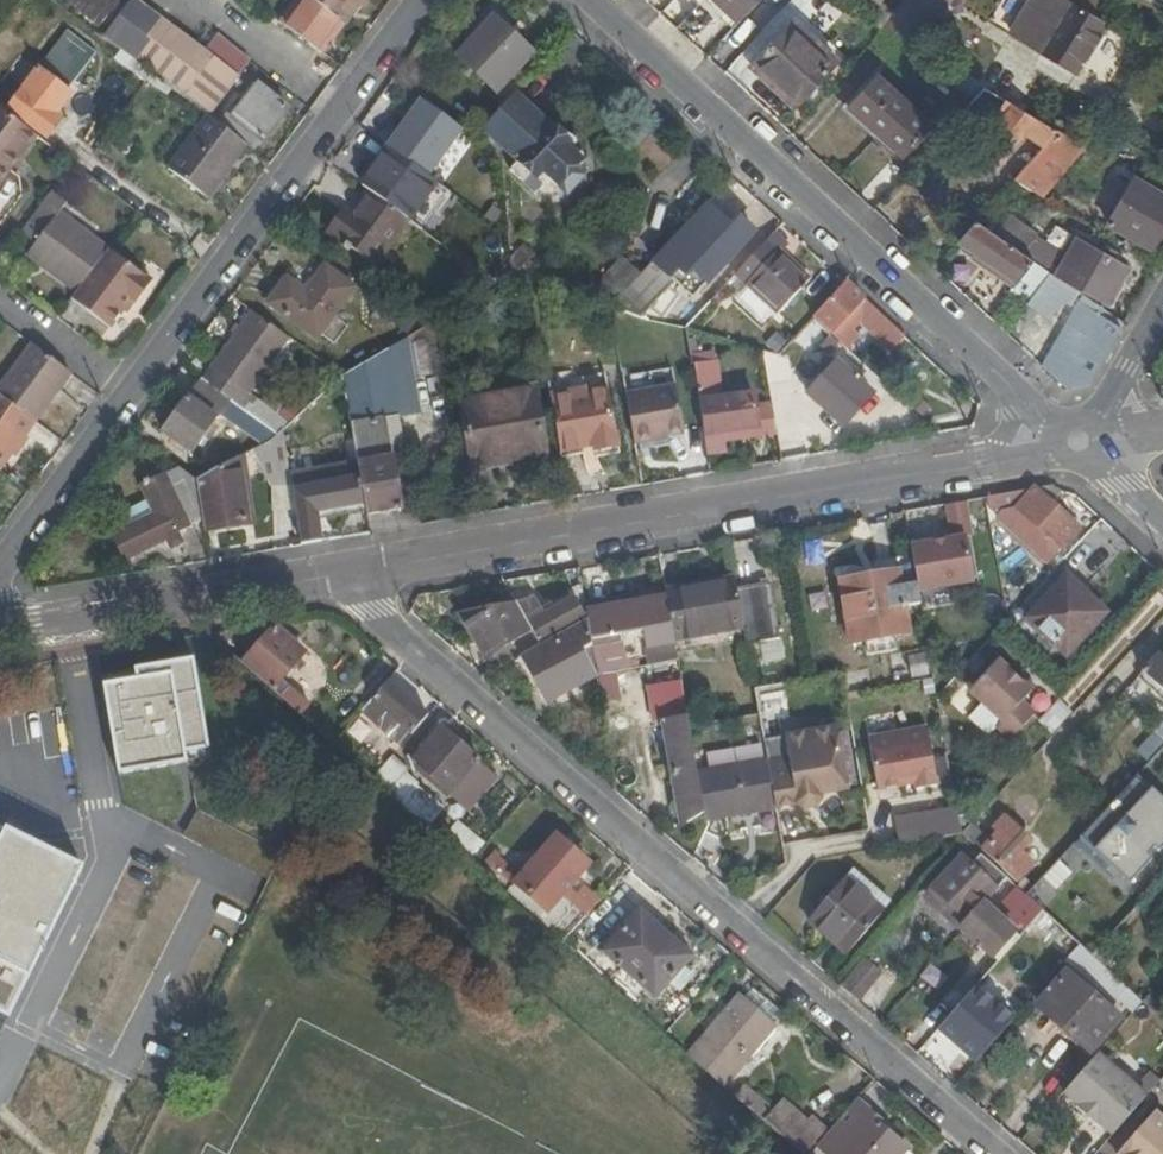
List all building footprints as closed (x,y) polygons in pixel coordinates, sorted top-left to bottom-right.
[(323,53),(345,24),(340,21),(350,9),(337,0),(296,0),(280,21),(323,53)] [(350,9),(356,1),(360,4),(363,0),(337,0),(350,9)] [(514,37),(524,26),(498,0),(493,0),(458,38),(467,46),(493,17),(514,37)] [(734,27),(741,20),(718,0),(712,7),(734,27)] [(759,0),(718,0),(741,20),(759,0)] [(885,24),(922,46),(952,0),(902,0),(885,24)] [(1013,31),(1079,69),(1108,20),(1097,14),(1072,0),(1031,0),(1013,31)] [(1097,14),(1105,0),(1072,0),(1097,14)] [(356,1),(350,9),(354,12),(360,4),(356,1)] [(210,110),(229,83),(203,64),(209,57),(141,7),(116,41),(210,110)] [(340,21),(345,24),(354,12),(350,9),(340,21)] [(532,54),(514,37),(493,17),(467,46),(457,56),(496,93),(532,54)] [(795,105),(835,61),(791,21),(751,64),(795,105)] [(203,64),(229,83),(235,76),(209,57),(203,64)] [(71,95),(38,70),(8,110),(47,140),(61,120),(55,116),(71,95)] [(904,154),(931,124),(879,75),(851,106),(904,154)] [(985,84),(973,97),(997,112),(1002,102),(1006,96),(985,84)] [(259,86),(233,118),(262,142),(287,109),(259,86)] [(515,94),(492,120),(512,138),(501,150),(517,165),(511,171),(535,193),(548,180),(559,188),(574,171),(582,162),(580,159),(583,156),(573,146),(569,150),(566,148),(570,144),(566,141),(569,137),(558,127),(555,130),(515,94)] [(1059,126),(1006,96),(1002,102),(997,112),(975,146),(1003,164),(1023,130),(1044,143),(1059,126)] [(0,110),(0,155),(14,166),(36,137),(0,110)] [(218,124),(246,146),(254,151),(262,142),(233,118),(226,113),(218,124)] [(218,124),(208,117),(169,170),(207,199),(246,146),(218,124)] [(1015,176),(1042,193),(1088,143),(1059,126),(1044,143),(1015,176)] [(14,166),(0,155),(0,185),(14,166)] [(1119,161),(1115,168),(1120,171),(1116,179),(1131,187),(1110,221),(1152,246),(1162,228),(1162,190),(1139,176),(1140,174),(1119,161)] [(574,171),(559,188),(566,196),(582,179),(574,171)] [(89,276),(108,250),(60,214),(67,204),(51,192),(25,229),(89,276)] [(405,219),(369,192),(350,217),(341,211),(326,231),(371,265),(405,219)] [(783,224),(761,203),(727,241),(729,243),(691,284),(711,302),(737,273),(764,244),(772,235),(783,224)] [(994,270),(1015,244),(976,218),(954,242),(994,270)] [(1026,249),(1038,233),(1016,218),(1005,234),(1026,249)] [(89,276),(25,229),(21,234),(34,245),(31,250),(50,264),(45,271),(76,294),(89,276)] [(764,244),(737,273),(747,283),(747,284),(779,313),(809,280),(781,254),(787,248),(772,235),(764,244)] [(1079,236),(1058,274),(1109,303),(1130,265),(1079,236)] [(1037,289),(1051,269),(1015,244),(994,270),(1016,284),(1021,277),(1037,289)] [(50,264),(31,250),(26,256),(45,271),(50,264)] [(153,284),(108,250),(89,276),(128,304),(130,300),(137,305),(153,284)] [(625,261),(588,299),(611,306),(634,281),(641,274),(625,261)] [(267,305),(315,340),(353,289),(325,268),(306,294),(286,279),(267,305)] [(1058,274),(1051,269),(1036,295),(1051,307),(1062,293),(1080,303),(1044,365),(1066,385),(1090,383),(1126,320),(1058,274)] [(108,330),(128,304),(89,276),(76,294),(71,301),(108,330)] [(1029,302),(1037,289),(1021,277),(1016,284),(1012,289),(1029,302)] [(846,282),(811,320),(830,337),(844,351),(858,336),(850,330),(857,322),(865,323),(894,348),(905,336),(881,315),(864,299),(846,282)] [(232,397),(242,404),(290,339),(252,312),(205,377),(232,397)] [(779,356),(763,351),(773,406),(777,428),(778,432),(783,463),(805,459),(795,399),(790,395),(783,389),(816,352),(830,337),(811,320),(779,356)] [(340,377),(360,478),(366,510),(367,515),(414,507),(397,415),(416,411),(403,339),(340,377)] [(31,344),(0,386),(0,395),(35,420),(71,372),(31,344)] [(762,427),(759,408),(756,394),(721,401),(713,352),(693,354),(710,454),(729,451),(727,442),(726,433),(762,427)] [(783,389),(790,395),(824,358),(816,352),(783,389)] [(625,378),(626,389),(673,381),(671,369),(625,378)] [(191,454),(232,397),(205,377),(205,376),(188,399),(187,399),(163,432),(181,446),(186,450),(191,454)] [(626,389),(636,445),(669,439),(668,433),(682,432),(673,381),(626,389)] [(547,454),(535,390),(492,397),(490,384),(459,390),(474,467),(547,454)] [(587,388),(551,394),(561,452),(597,446),(598,452),(621,448),(611,386),(587,391),(587,388)] [(36,422),(35,420),(0,395),(0,464),(8,452),(11,455),(36,422)] [(777,428),(773,406),(759,408),(762,427),(763,434),(778,432),(777,428)] [(763,434),(762,427),(726,433),(727,442),(764,437),(763,434)] [(288,467),(282,430),(280,432),(269,442),(250,453),(263,479),(288,467)] [(182,455),(186,450),(181,446),(177,452),(182,455)] [(597,446),(561,452),(563,459),(598,452),(597,446)] [(11,455),(8,452),(0,464),(0,470),(11,455)] [(242,474),(236,461),(213,473),(197,482),(204,520),(205,530),(247,523),(237,476),(242,474)] [(185,473),(180,469),(141,487),(148,501),(157,517),(132,529),(116,536),(126,557),(204,520),(197,482),(185,473)] [(360,478),(292,489),(301,545),(321,542),(317,518),(366,510),(360,478)] [(988,507),(1008,505),(1057,544),(1071,528),(1026,486),(982,494),(986,507),(988,507)] [(979,514),(979,508),(986,507),(982,494),(934,502),(939,536),(963,534),(961,515),(979,514)] [(124,513),(132,529),(157,517),(148,501),(124,513)] [(988,507),(1044,558),(1057,544),(1008,505),(988,507)] [(832,560),(845,641),(864,638),(886,635),(917,629),(903,547),(885,550),(887,561),(868,564),(866,554),(832,560)] [(885,550),(866,554),(868,564),(887,561),(885,550)] [(657,590),(658,593),(665,635),(735,622),(729,587),(726,575),(698,580),(698,582),(657,590)] [(1039,631),(1061,651),(1097,614),(1059,579),(1020,621),(1036,635),(1039,631)] [(762,582),(729,587),(735,622),(737,636),(738,642),(771,637),(762,582)] [(577,614),(578,618),(587,670),(604,667),(663,658),(659,636),(665,635),(658,593),(576,606),(577,613),(577,614)] [(461,633),(469,629),(481,650),(522,628),(529,641),(577,614),(577,613),(566,594),(518,620),(507,600),(449,611),(461,633)] [(574,648),(580,644),(576,619),(530,643),(513,653),(538,698),(587,671),(574,648)] [(735,622),(665,635),(667,649),(737,636),(735,622)] [(267,627),(236,664),(292,714),(301,704),(275,680),(297,653),(267,627)] [(529,641),(522,628),(481,650),(489,665),(513,653),(530,643),(529,641)] [(665,635),(659,636),(663,658),(667,657),(669,657),(667,649),(665,635)] [(886,635),(864,638),(866,652),(888,649),(886,635)] [(1151,654),(1130,677),(1162,705),(1162,665),(1151,654)] [(990,659),(961,691),(994,722),(1014,701),(1023,690),(990,659)] [(604,667),(587,670),(592,696),(609,693),(604,667)] [(421,710),(381,676),(343,720),(370,743),(388,723),(394,728),(395,729),(397,729),(400,730),(402,729),(403,728),(404,727),(405,728),(421,710)] [(645,718),(654,717),(672,825),(695,812),(689,773),(680,723),(672,677),(640,683),(645,718)] [(994,722),(989,727),(1004,740),(1028,713),(1014,701),(994,722)] [(1150,729),(1162,739),(1162,738),(1162,714),(1150,729)] [(435,723),(408,755),(445,788),(462,802),(489,770),(472,756),(472,755),(435,723)] [(919,724),(860,735),(869,787),(896,783),(895,780),(906,778),(908,787),(929,783),(919,724)] [(776,734),(780,754),(758,758),(759,761),(767,806),(788,802),(794,806),(806,804),(810,798),(809,792),(839,787),(828,725),(776,734)] [(405,770),(391,758),(370,782),(384,794),(405,770)] [(759,761),(689,773),(695,812),(696,821),(768,809),(767,806),(759,761)] [(1083,835),(1130,879),(1162,844),(1162,797),(1139,775),(1083,835)] [(440,802),(418,783),(398,806),(420,825),(440,802)] [(888,816),(892,840),(952,830),(948,805),(888,816)] [(992,830),(984,839),(963,821),(956,830),(977,849),(978,848),(1011,878),(1027,861),(1015,851),(1024,840),(998,816),(989,827),(992,830)] [(583,852),(551,824),(496,891),(553,942),(564,930),(551,919),(556,913),(544,902),(568,871),(583,852)] [(34,970),(87,863),(11,826),(0,847),(0,953),(34,970)] [(952,852),(916,894),(953,927),(979,896),(997,875),(973,854),(965,863),(952,852)] [(882,899),(844,866),(802,914),(842,949),(877,909),(875,907),(882,899)] [(556,913),(551,919),(564,930),(595,894),(568,871),(544,902),(556,913)] [(1004,913),(1027,934),(1034,925),(1043,914),(1020,892),(1004,913)] [(979,896),(953,927),(985,954),(1011,926),(979,896)] [(631,906),(595,947),(648,992),(683,950),(631,906)] [(1043,914),(1034,925),(1065,953),(1069,948),(1074,942),(1043,914)] [(1065,953),(1123,1006),(1128,1000),(1131,997),(1128,994),(1129,992),(1087,954),(1085,952),(1074,942),(1069,948),(1065,953)] [(874,973),(858,959),(835,985),(851,1000),(874,973)] [(1085,1047),(1091,1041),(1095,1045),(1115,1022),(1112,1019),(1114,1016),(1061,971),(1033,1003),(1085,1047)] [(736,997),(764,1018),(772,1008),(744,987),(736,997)] [(1144,989),(1135,1000),(1150,1013),(1160,1003),(1144,989)] [(736,997),(730,992),(689,1039),(727,1071),(770,1023),(764,1018),(736,997)] [(1141,1092),(1093,1047),(1057,1088),(1106,1133),(1141,1092)] [(1154,1078),(1162,1085),(1162,1068),(1154,1078)] [(736,1087),(728,1096),(757,1120),(765,1110),(736,1087)] [(852,1094),(814,1140),(831,1153),(888,1153),(899,1141),(859,1107),(862,1102),(852,1094)] [(757,1120),(796,1153),(797,1153),(812,1135),(815,1131),(801,1120),(798,1123),(772,1101),(765,1110),(757,1120)] [(1117,1147),(1125,1153),(1162,1153),(1162,1129),(1146,1114),(1117,1147)]
